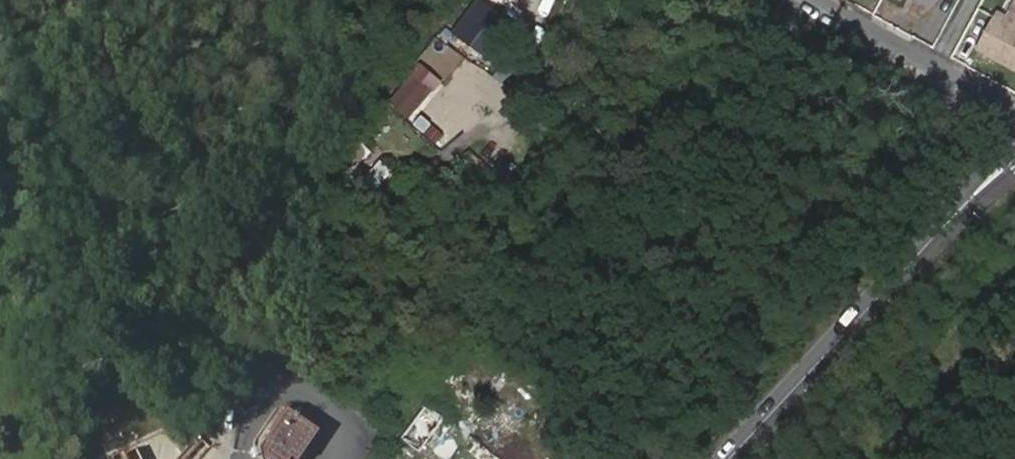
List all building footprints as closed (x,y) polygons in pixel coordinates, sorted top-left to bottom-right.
[(1007,22),(994,14),(976,47),(994,56),(997,49),(1007,54),(1009,64),(1014,68),(1014,8),(1007,22)] [(470,83),(480,67),(449,48),(439,64),(470,83)] [(997,49),(994,56),(1009,64),(1007,54),(997,49)] [(412,72),(386,101),(407,120),(433,91),(412,72)] [(361,142),(334,157),(342,171),(369,157),(361,142)] [(374,192),(390,167),(377,159),(361,185),(374,192)] [(258,443),(261,458),(262,458),(295,458),(319,426),(286,403),(258,443)] [(124,449),(127,458),(139,458),(136,446),(124,449)]
